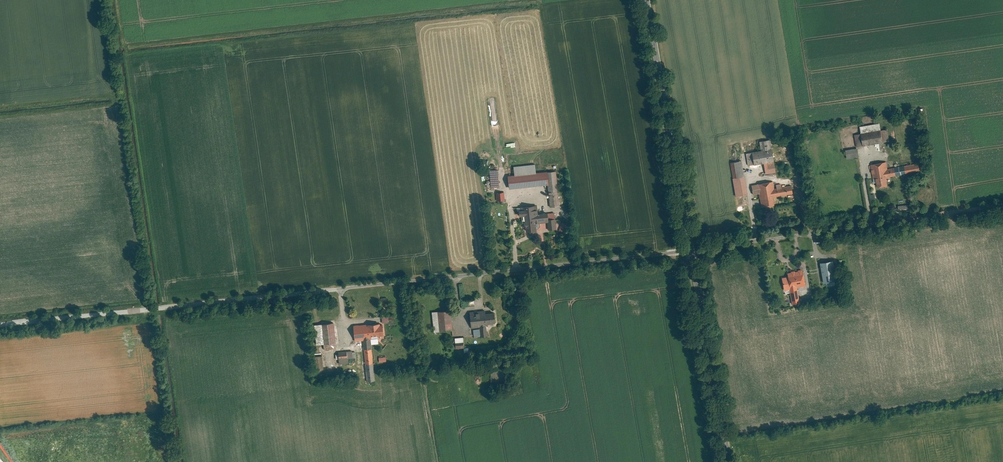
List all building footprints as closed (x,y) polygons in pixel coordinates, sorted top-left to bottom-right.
[(855,134),(857,147),(891,141),(888,128),(882,129),(881,122),(860,125),(862,133),(855,134)] [(765,163),(766,171),(775,170),(771,139),(760,141),(761,149),(746,151),(747,165),(765,163)] [(845,151),(846,159),(853,158),(851,149),(845,151)] [(730,163),(736,196),(747,194),(741,161),(730,163)] [(878,186),(889,185),(888,177),(921,172),(919,162),(888,168),(887,161),(871,164),(874,178),(877,177),(878,186)] [(509,175),(510,188),(543,186),(542,173),(537,174),(536,164),(514,165),(514,175),(509,175)] [(490,170),(491,187),(499,186),(498,169),(490,170)] [(546,174),(551,209),(561,208),(556,173),(546,174)] [(759,192),(761,207),(777,204),(776,199),(794,196),(793,185),(782,187),(781,183),(776,184),(777,188),(773,188),(772,181),(752,184),(754,193),(759,192)] [(496,201),(504,201),(504,192),(496,191),(496,201)] [(523,209),(525,234),(537,233),(537,225),(548,224),(549,229),(555,229),(554,217),(546,217),(546,215),(537,215),(536,208),(523,209)] [(567,227),(568,223),(562,222),(559,230),(563,231),(565,227),(567,227)] [(821,262),(824,282),(838,279),(834,259),(821,262)] [(790,289),(792,304),(800,302),(798,286),(805,285),(803,270),(788,272),(788,276),(782,277),(784,290),(790,289)] [(465,311),(466,326),(473,326),(474,336),(484,335),(483,324),(491,324),(490,309),(465,311)] [(432,311),(433,332),(452,331),(451,310),(432,311)] [(315,342),(316,347),(323,346),(323,349),(336,348),(332,322),(313,325),(315,342)] [(362,340),(366,381),(375,380),(372,339),(385,338),(384,323),(352,325),(353,341),(362,340)] [(453,338),(454,349),(465,348),(464,337),(453,338)] [(333,352),(334,365),(343,364),(343,360),(352,360),(351,351),(333,352)] [(379,354),(379,362),(388,361),(387,353),(379,354)] [(308,354),(309,369),(318,369),(317,354),(308,354)]
